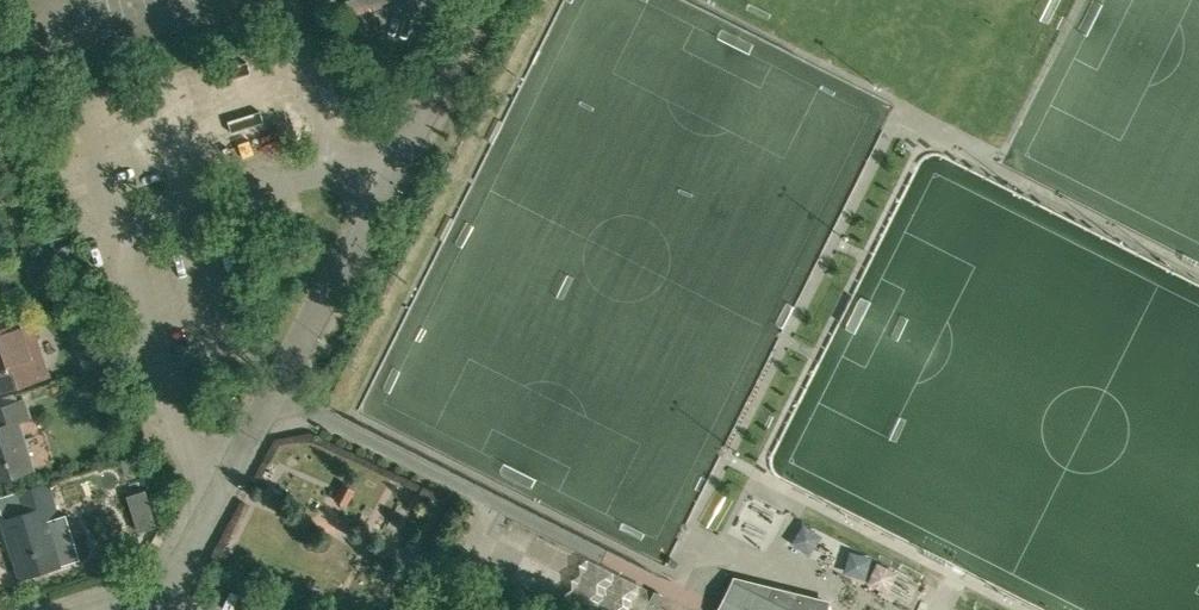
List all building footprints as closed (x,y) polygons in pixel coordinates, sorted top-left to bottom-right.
[(347,8),(356,6),(380,0),(344,0),(347,8)] [(324,8),(314,10),(317,26),(318,26),(332,22),(329,11),(324,8)] [(0,394),(14,390),(50,379),(44,359),(38,340),(31,318),(20,321),(4,326),(0,328),(0,394)] [(33,469),(19,422),(30,419),(24,400),(0,408),(0,479),(33,469)] [(346,506),(355,490),(342,483),(333,499),(346,506)] [(3,520),(1,521),(20,579),(61,565),(77,561),(63,516),(59,518),(48,485),(20,493),(26,513),(3,520)] [(156,526),(144,491),(127,496),(138,532),(156,526)] [(826,601),(797,593),(794,599),(772,588),(768,596),(733,579),(720,606),(718,609),(825,609),(826,601)]
